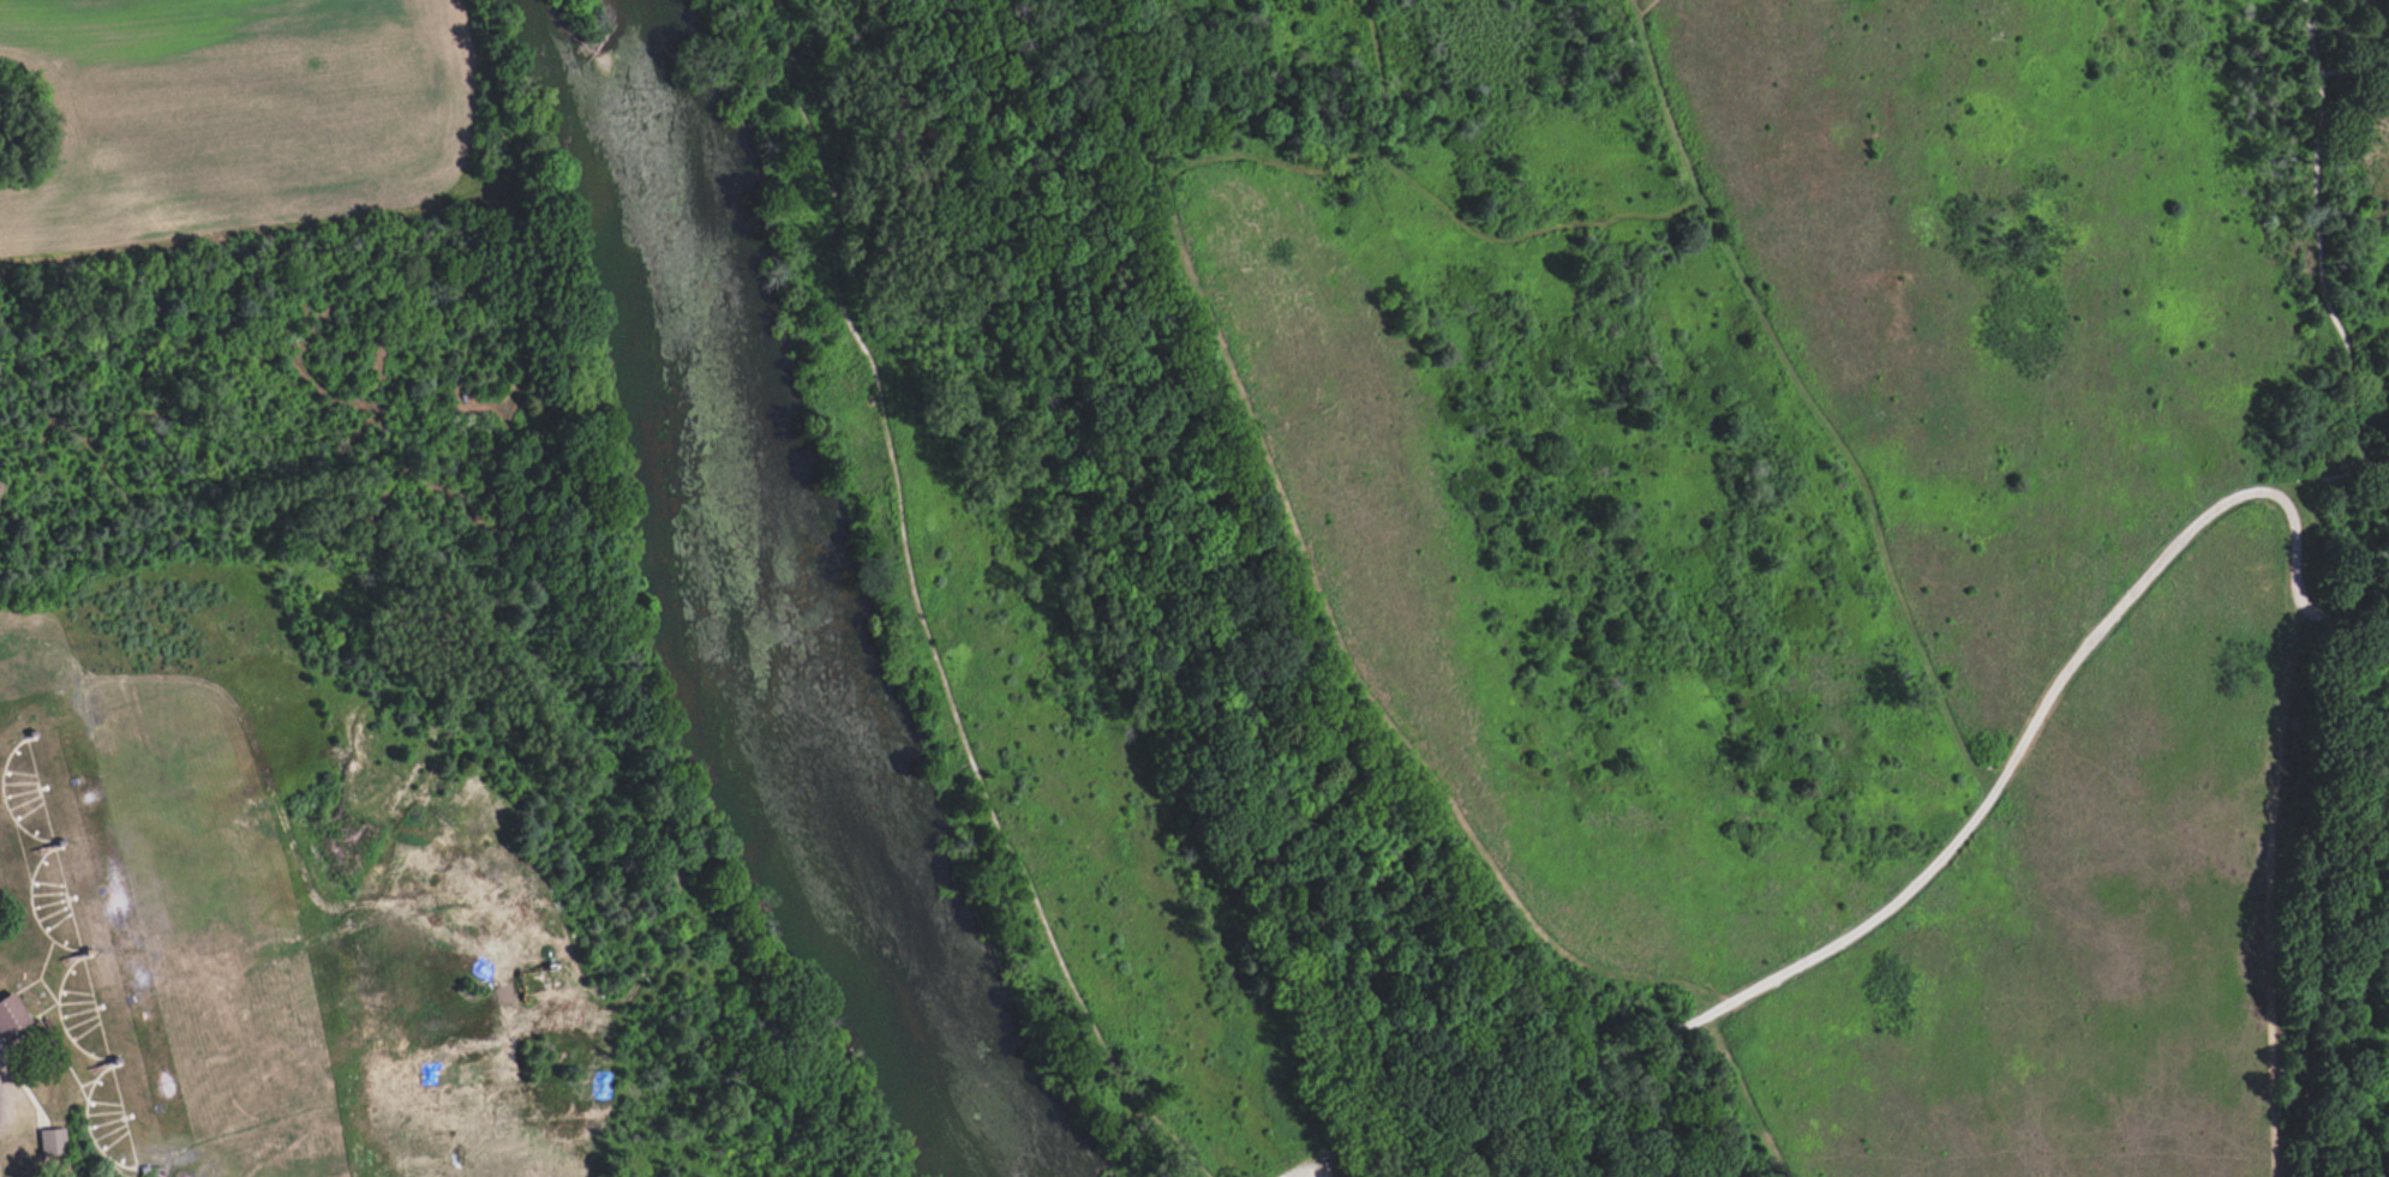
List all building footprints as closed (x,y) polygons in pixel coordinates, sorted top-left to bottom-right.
[(13,991),(0,998),(0,1037),(3,1042),(32,1026),(13,991)] [(38,1130),(41,1156),(66,1153),(63,1127),(38,1130)]
